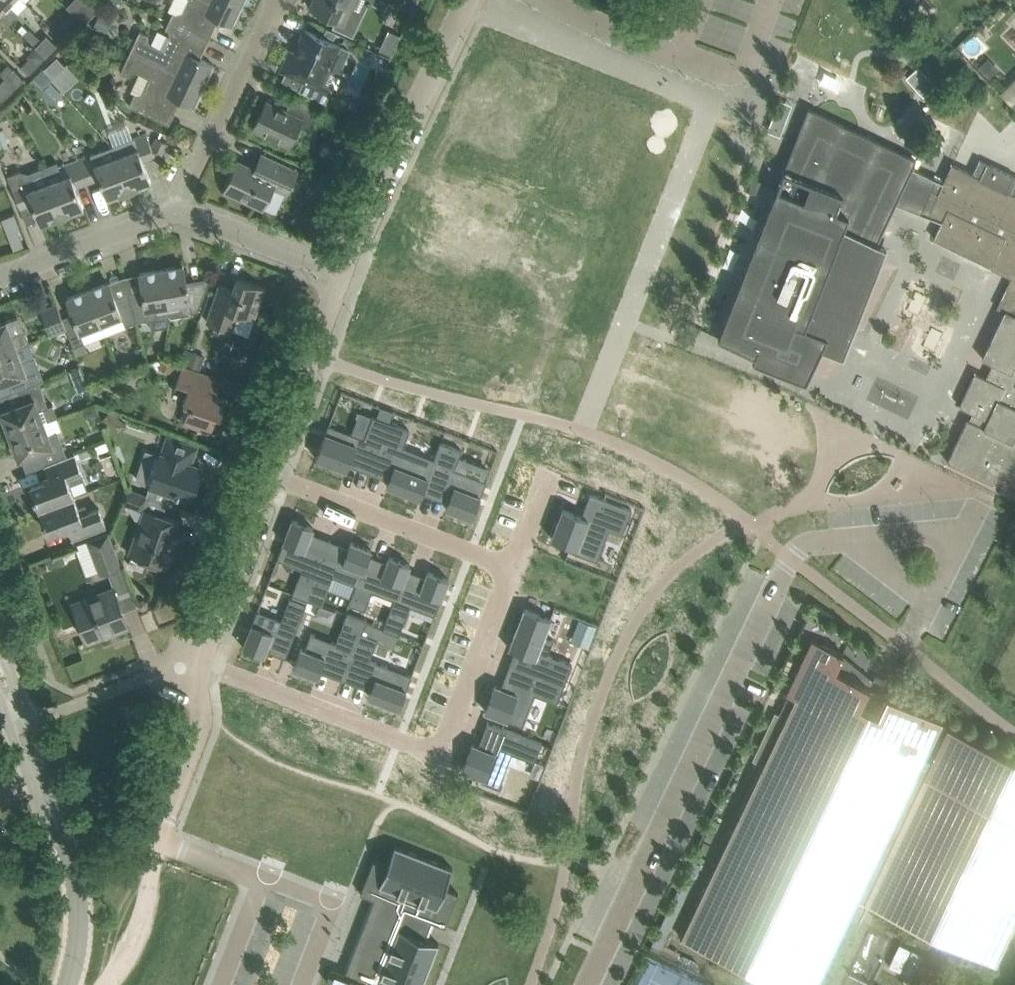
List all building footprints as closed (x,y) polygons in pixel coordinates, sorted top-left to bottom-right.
[(12,19),(19,12),(10,3),(13,0),(0,0),(0,7),(12,19)] [(170,19),(209,38),(218,19),(233,26),(243,4),(234,0),(187,0),(180,14),(174,11),(170,19)] [(328,16),(336,19),(334,25),(354,35),(364,12),(353,6),(356,0),(314,0),(310,7),(328,16)] [(77,15),(82,21),(85,23),(96,14),(87,5),(77,15)] [(12,19),(0,7),(0,31),(12,19)] [(100,12),(94,27),(106,33),(113,18),(100,12)] [(70,16),(66,28),(78,32),(82,21),(70,16)] [(131,50),(205,85),(215,64),(200,57),(209,38),(170,19),(166,28),(173,31),(164,49),(146,40),(149,34),(141,30),(131,50)] [(30,27),(24,33),(32,40),(37,35),(30,27)] [(327,27),(324,32),(334,37),(337,31),(327,27)] [(290,50),(281,69),(305,79),(300,89),(323,100),(330,85),(323,82),(335,55),(346,61),(351,50),(305,28),(295,52),(290,50)] [(33,41),(46,54),(57,42),(44,29),(33,41)] [(29,58),(21,66),(29,73),(46,56),(36,46),(27,55),(29,58)] [(195,107),(205,85),(131,50),(121,71),(130,75),(133,68),(151,77),(142,95),(135,92),(130,104),(169,123),(180,100),(195,107)] [(1000,68),(989,56),(979,66),(990,78),(1000,68)] [(0,84),(0,85),(9,94),(25,78),(15,68),(14,69),(3,59),(0,62),(0,72),(0,73),(5,78),(0,84)] [(56,59),(45,68),(56,81),(67,71),(56,59)] [(919,66),(910,75),(919,84),(929,75),(919,66)] [(43,68),(33,78),(43,88),(53,77),(43,68)] [(51,81),(42,90),(52,101),(62,92),(51,81)] [(9,94),(0,85),(0,104),(9,94)] [(254,128),(272,136),(290,145),(299,124),(311,130),(322,108),(295,95),(288,109),(267,99),(254,128)] [(807,379),(812,367),(822,348),(843,356),(887,246),(877,243),(897,202),(943,220),(934,238),(992,265),(994,261),(1014,271),(998,307),(1005,310),(983,357),(994,363),(987,377),(975,372),(960,405),(977,413),(974,421),(968,418),(948,461),(993,482),(1000,469),(1014,476),(1014,175),(980,159),(973,173),(952,163),(944,181),(913,167),(917,158),(809,107),(718,336),(755,354),(753,359),(807,379)] [(147,132),(113,145),(130,190),(140,186),(139,186),(152,181),(144,160),(156,155),(147,132)] [(154,143),(151,143),(156,155),(162,153),(167,142),(156,137),(154,143)] [(113,145),(79,158),(88,181),(100,177),(108,198),(120,193),(120,194),(130,190),(113,145)] [(225,189),(263,207),(274,185),(288,192),(298,170),(262,153),(255,168),(239,160),(225,189)] [(53,162),(44,166),(63,216),(72,212),(72,211),(84,207),(76,186),(88,181),(79,158),(58,166),(58,164),(53,162)] [(21,169),(8,174),(14,188),(21,207),(33,202),(39,219),(41,223),(53,219),(63,216),(44,166),(32,171),(33,175),(25,179),(21,169)] [(310,190),(325,197),(332,180),(318,173),(310,190)] [(749,176),(744,188),(756,193),(761,181),(749,176)] [(17,214),(1,220),(7,236),(20,231),(22,230),(21,227),(17,214)] [(184,264),(162,268),(168,304),(178,302),(180,310),(186,313),(198,311),(204,296),(210,282),(188,286),(187,281),(184,264)] [(144,294),(130,297),(137,321),(153,318),(158,311),(157,306),(168,304),(162,268),(140,272),(144,294)] [(207,320),(214,323),(233,329),(239,311),(255,317),(266,287),(237,277),(233,289),(219,284),(213,303),(207,320)] [(88,289),(101,323),(122,315),(126,325),(137,321),(130,297),(117,301),(109,281),(88,289)] [(65,322),(67,327),(74,345),(85,341),(81,331),(101,323),(88,289),(68,297),(75,317),(65,322)] [(51,333),(67,327),(65,322),(57,303),(41,309),(48,327),(51,333)] [(17,346),(17,347),(18,346),(30,342),(25,329),(12,334),(7,320),(0,323),(0,352),(17,346)] [(0,353),(0,382),(9,379),(13,390),(44,379),(35,355),(23,360),(18,346),(17,347),(0,353)] [(201,368),(206,355),(188,349),(183,362),(201,368)] [(127,356),(118,359),(121,369),(131,365),(127,356)] [(162,358),(159,367),(174,373),(178,364),(162,358)] [(80,365),(69,369),(73,381),(84,376),(80,365)] [(183,365),(174,389),(186,394),(184,401),(186,401),(180,419),(184,421),(184,422),(200,428),(201,424),(212,428),(218,413),(221,414),(227,398),(216,394),(221,378),(183,365)] [(96,368),(85,372),(88,382),(100,378),(96,368)] [(4,409),(1,410),(4,417),(2,421),(5,431),(10,432),(10,434),(45,421),(45,420),(57,416),(58,416),(53,404),(48,406),(39,381),(13,390),(8,393),(8,394),(12,392),(11,392),(19,389),(24,401),(20,403),(4,409)] [(102,419),(118,433),(127,423),(111,409),(102,419)] [(329,424),(316,457),(347,469),(352,458),(373,466),(390,422),(373,415),(364,437),(329,424)] [(11,436),(9,440),(12,449),(17,450),(19,458),(22,457),(42,449),(47,463),(67,455),(57,430),(50,433),(45,421),(10,434),(11,436)] [(390,422),(373,466),(392,474),(387,485),(420,497),(439,449),(437,448),(431,463),(402,452),(410,429),(390,422)] [(147,449),(136,480),(151,485),(148,494),(172,504),(176,494),(191,499),(192,495),(196,494),(199,483),(198,480),(202,467),(191,464),(197,446),(168,436),(162,454),(147,449)] [(88,447),(78,451),(81,459),(91,455),(88,447)] [(439,449),(420,497),(421,498),(425,486),(451,496),(447,507),(473,518),(487,480),(450,466),(454,455),(439,449)] [(35,499),(39,509),(74,495),(89,490),(75,452),(67,455),(47,463),(45,464),(49,475),(45,477),(44,479),(32,483),(30,487),(35,499)] [(128,487),(123,501),(141,508),(146,495),(128,487)] [(563,508),(552,538),(570,544),(568,548),(591,557),(602,526),(622,534),(632,508),(591,493),(582,515),(563,508)] [(79,507),(74,495),(39,509),(43,519),(42,519),(46,530),(50,532),(62,528),(65,529),(69,527),(73,538),(72,539),(72,540),(107,527),(99,506),(88,510),(86,504),(79,507)] [(146,508),(130,553),(167,567),(174,549),(179,535),(174,533),(179,520),(146,508)] [(293,518),(277,558),(303,568),(293,594),(307,600),(329,543),(310,536),(313,526),(293,518)] [(109,531),(88,539),(101,573),(122,565),(109,531)] [(329,543),(307,600),(322,605),(333,575),(356,583),(349,602),(350,603),(371,548),(351,541),(347,550),(329,543)] [(371,548),(350,603),(367,609),(374,590),(396,599),(406,573),(406,572),(410,563),(389,555),(385,565),(368,558),(371,548)] [(62,551),(46,558),(50,567),(66,561),(66,560),(69,558),(71,555),(70,551),(66,549),(62,551)] [(396,599),(385,628),(400,633),(411,605),(436,614),(449,578),(427,570),(424,579),(406,573),(396,599)] [(87,641),(129,625),(115,588),(73,603),(87,641)] [(258,609),(244,647),(264,655),(268,645),(287,653),(307,602),(290,596),(281,618),(258,609)] [(140,600),(139,603),(140,607),(144,608),(147,607),(148,604),(147,600),(144,599),(140,600)] [(525,608),(510,648),(521,652),(516,665),(565,684),(573,663),(548,654),(554,639),(544,635),(551,618),(525,608)] [(303,647),(295,666),(320,676),(324,665),(346,673),(367,619),(349,612),(337,641),(313,632),(307,648),(303,647)] [(367,619),(346,673),(374,684),(370,695),(400,707),(413,674),(371,658),(378,637),(363,631),(368,619),(367,619)] [(682,936),(785,984),(816,984),(858,897),(880,907),(995,962),(1014,920),(1014,758),(963,734),(946,726),(944,731),(937,727),(941,719),(881,691),(886,681),(875,676),(882,680),(877,689),(836,670),(844,654),(814,640),(789,694),(779,714),(775,712),(753,759),(764,764),(682,936)] [(496,684),(486,710),(523,725),(535,693),(558,702),(565,684),(516,665),(507,688),(496,684)] [(473,743),(463,769),(473,772),(483,776),(482,780),(501,788),(503,781),(501,781),(505,772),(512,752),(535,761),(542,742),(494,723),(484,747),(479,745),(473,743)] [(397,843),(390,861),(377,856),(354,915),(369,921),(348,977),(334,971),(329,984),(424,984),(439,947),(425,942),(435,917),(448,922),(461,889),(448,884),(455,866),(397,843)] [(900,942),(889,965),(900,970),(911,948),(900,942)] [(913,949),(902,971),(913,976),(918,964),(923,954),(920,952),(913,949)]
